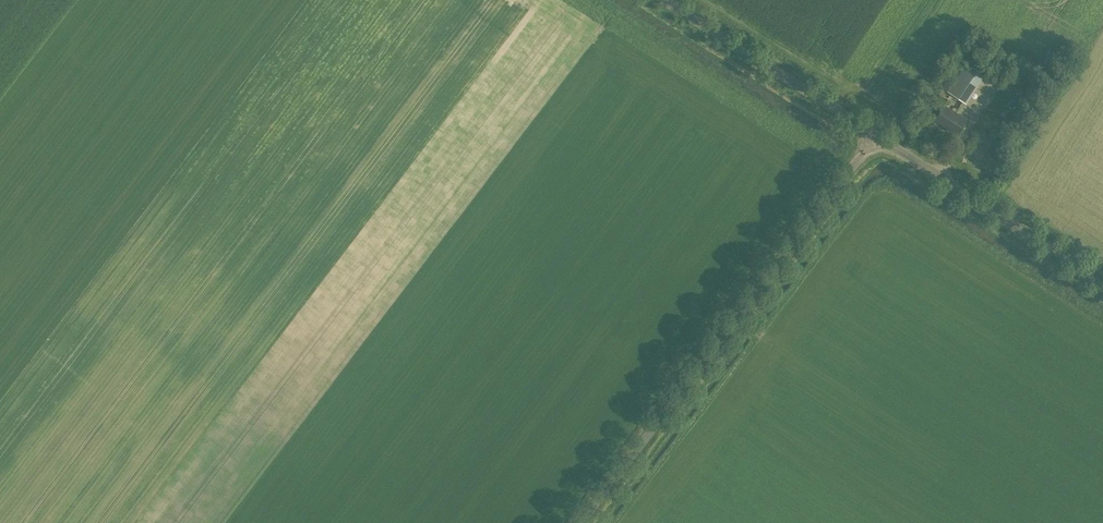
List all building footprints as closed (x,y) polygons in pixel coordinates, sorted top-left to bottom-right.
[(982,73),(966,62),(947,91),(965,103),(966,104),(985,75),(982,73)] [(957,134),(967,119),(944,105),(935,120),(957,134)]
